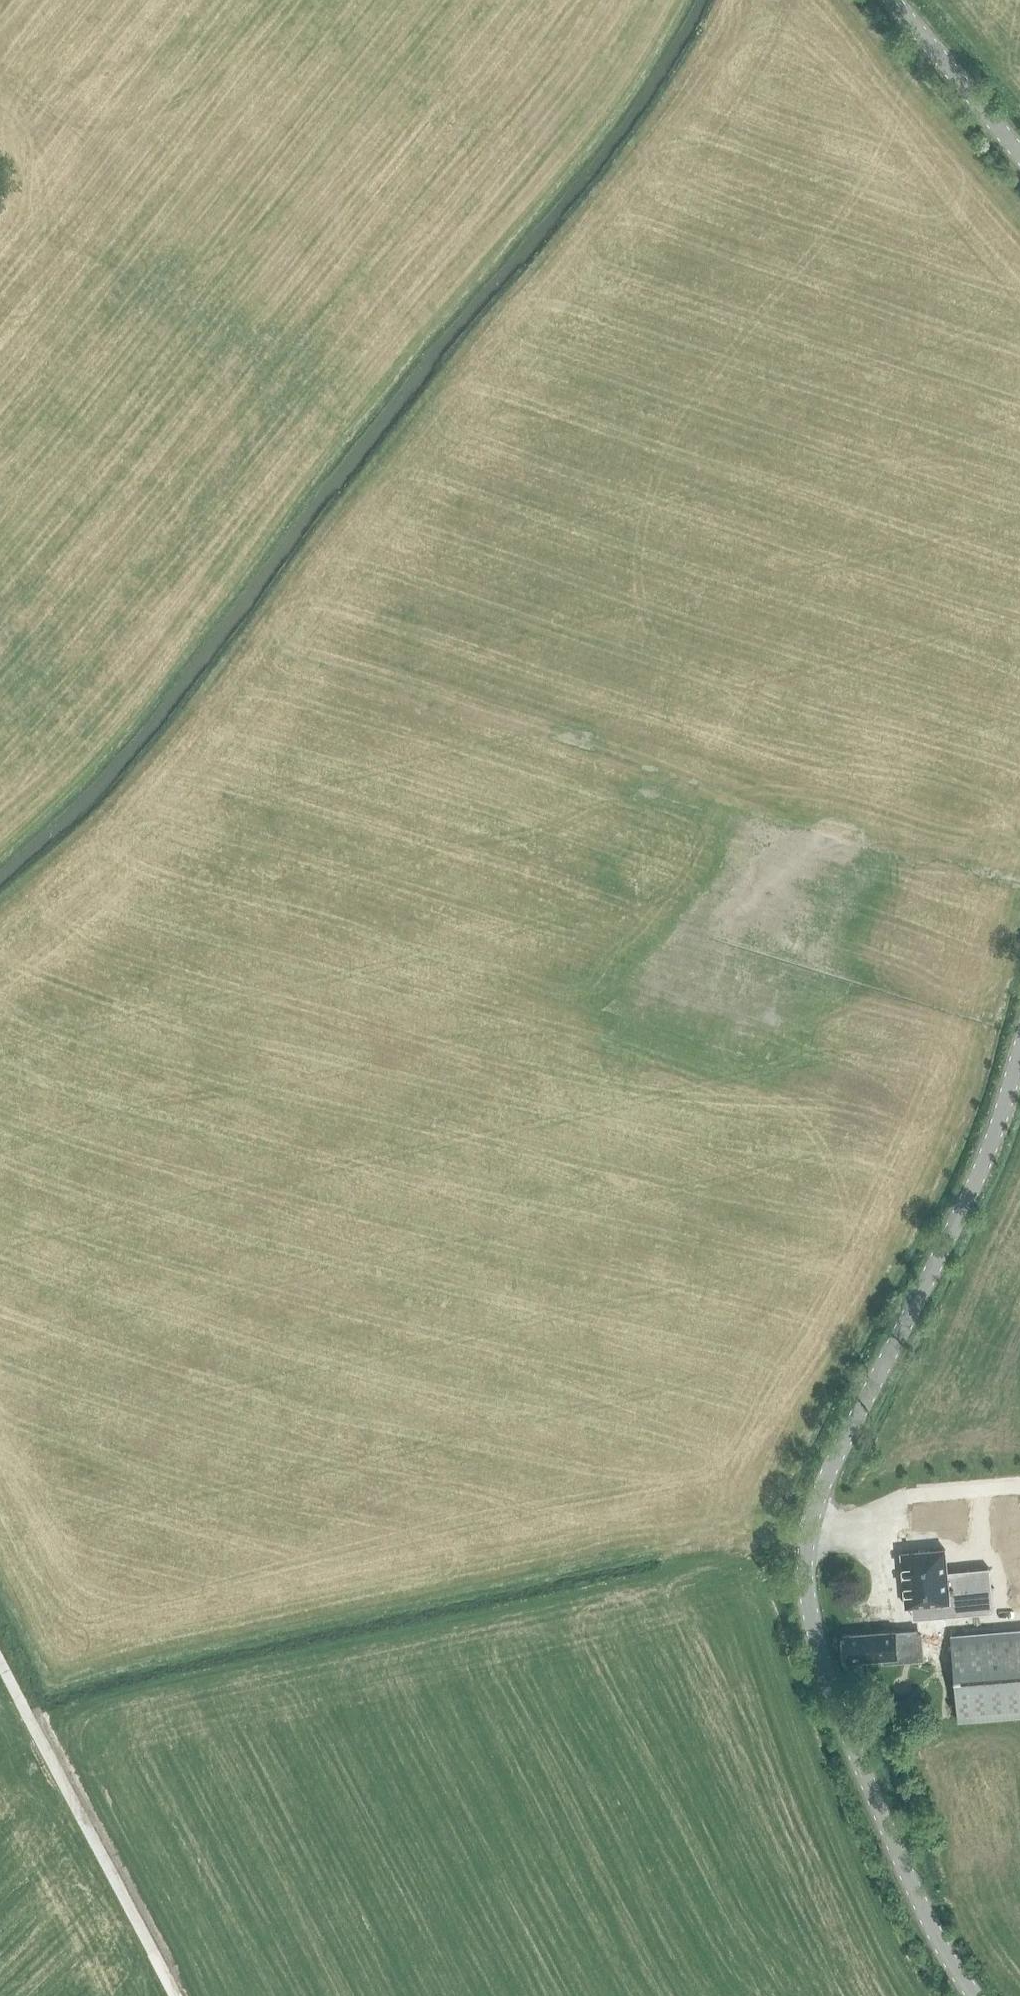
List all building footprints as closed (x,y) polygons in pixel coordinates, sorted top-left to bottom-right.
[(944,1549),(901,1553),(905,1606),(947,1603),(949,1616),(993,1612),(989,1568),(966,1570),(967,1573),(947,1575),(944,1549)] [(851,1661),(929,1657),(927,1628),(850,1632),(851,1661)] [(950,1636),(957,1720),(1019,1715),(1019,1631),(950,1636)]
